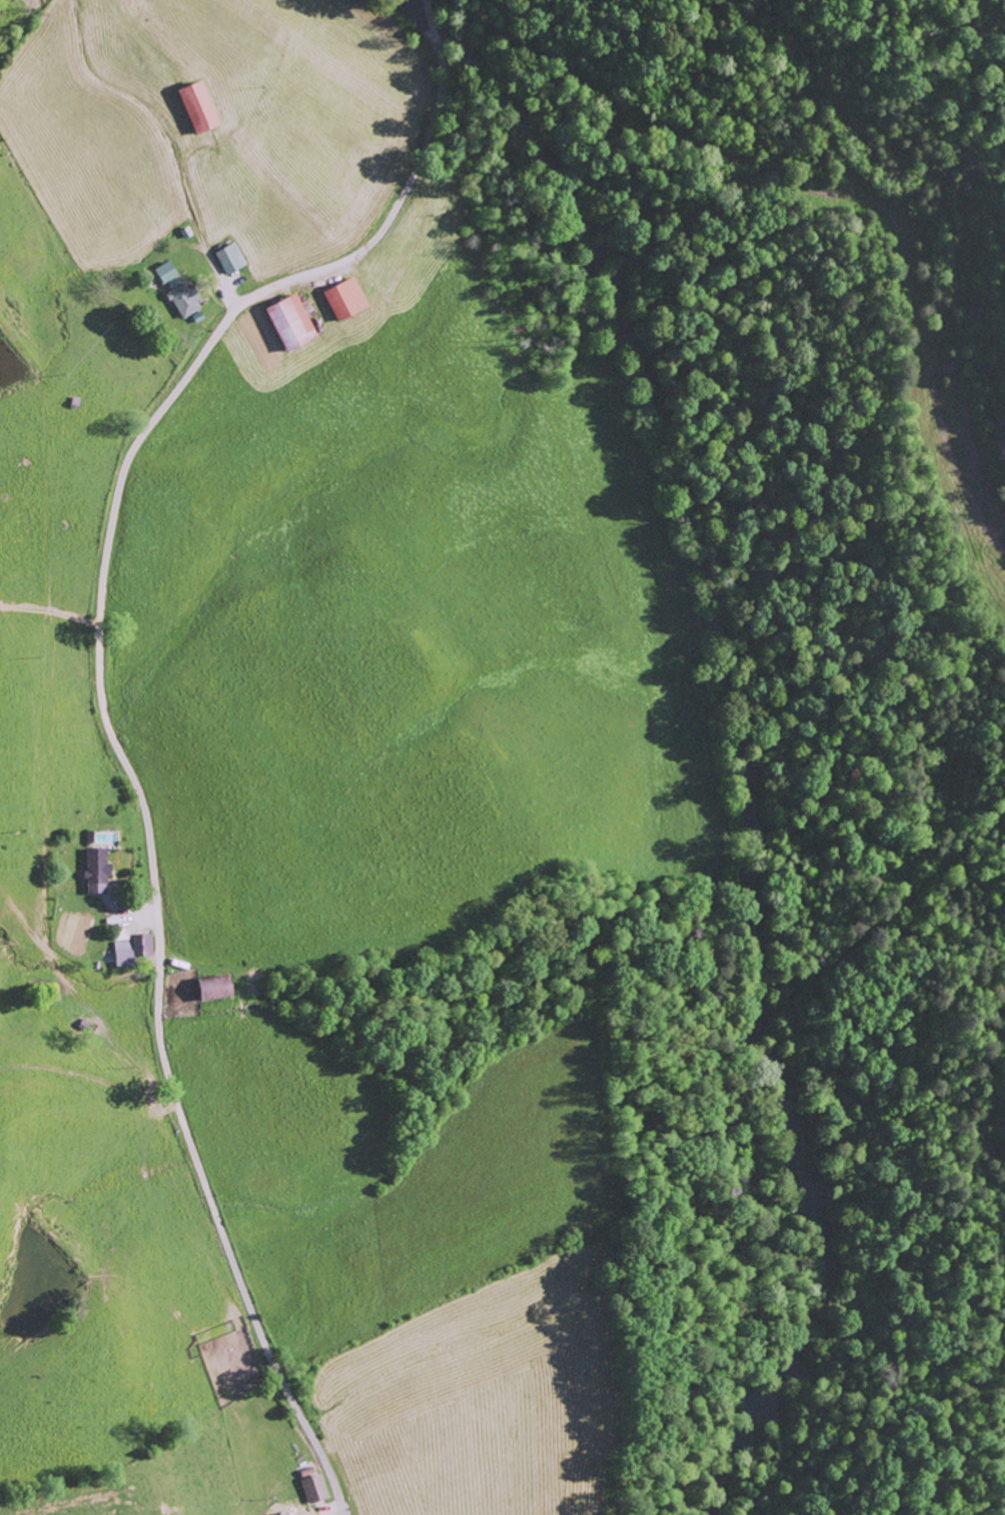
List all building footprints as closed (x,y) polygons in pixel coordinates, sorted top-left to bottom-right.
[(216,125),(198,80),(174,89),(192,134),(216,125)] [(225,275),(245,264),(233,241),(213,252),(225,275)] [(159,283),(176,277),(171,261),(154,267),(159,283)] [(320,291),(334,321),(366,307),(352,276),(320,291)] [(171,291),(167,292),(181,319),(201,309),(187,281),(180,284),(176,277),(166,282),(171,291)] [(282,352),(313,337),(293,293),(261,307),(282,352)] [(957,369),(953,360),(933,367),(936,377),(957,369)] [(104,848),(84,849),(85,894),(104,893),(104,878),(109,878),(108,863),(105,863),(104,848)] [(115,941),(128,941),(128,929),(114,930),(115,941)] [(113,942),(114,967),(132,967),(131,957),(150,956),(149,934),(130,935),(130,941),(113,942)] [(194,980),(197,1002),(229,998),(226,976),(194,980)] [(298,1479),(308,1504),(328,1497),(319,1472),(298,1479)]
